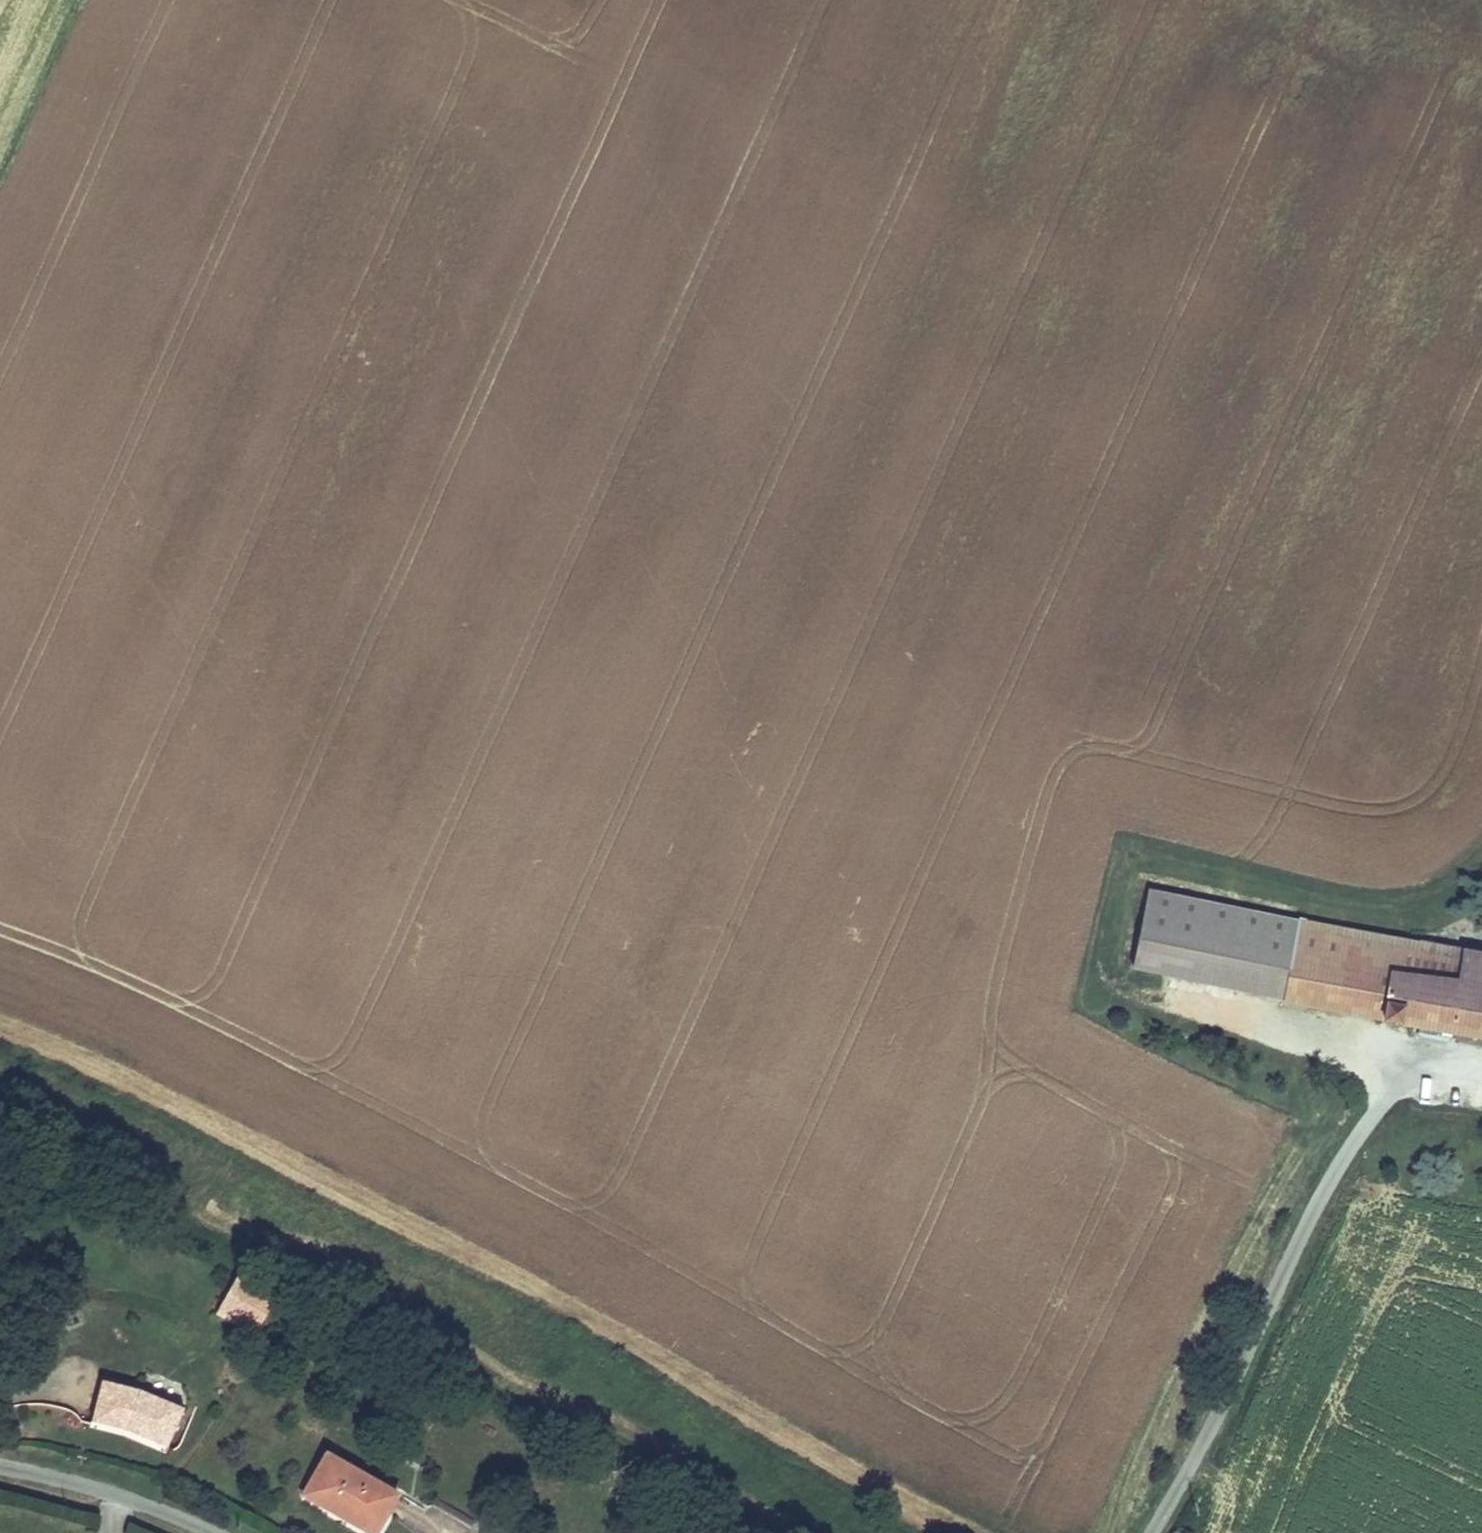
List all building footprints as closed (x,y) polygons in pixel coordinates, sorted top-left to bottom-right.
[(1381,1011),(1396,934),(1145,885),(1130,963),(1381,1011)] [(1396,934),(1381,1011),(1481,1031),(1481,950),(1396,934)] [(256,1332),(271,1295),(228,1278),(213,1316),(256,1332)] [(180,1360),(140,1353),(133,1395),(167,1401),(209,1419),(225,1380),(180,1360)] [(347,1481),(404,1512),(426,1471),(371,1440),(347,1481)] [(426,1471),(404,1512),(416,1519),(440,1478),(426,1471)]
